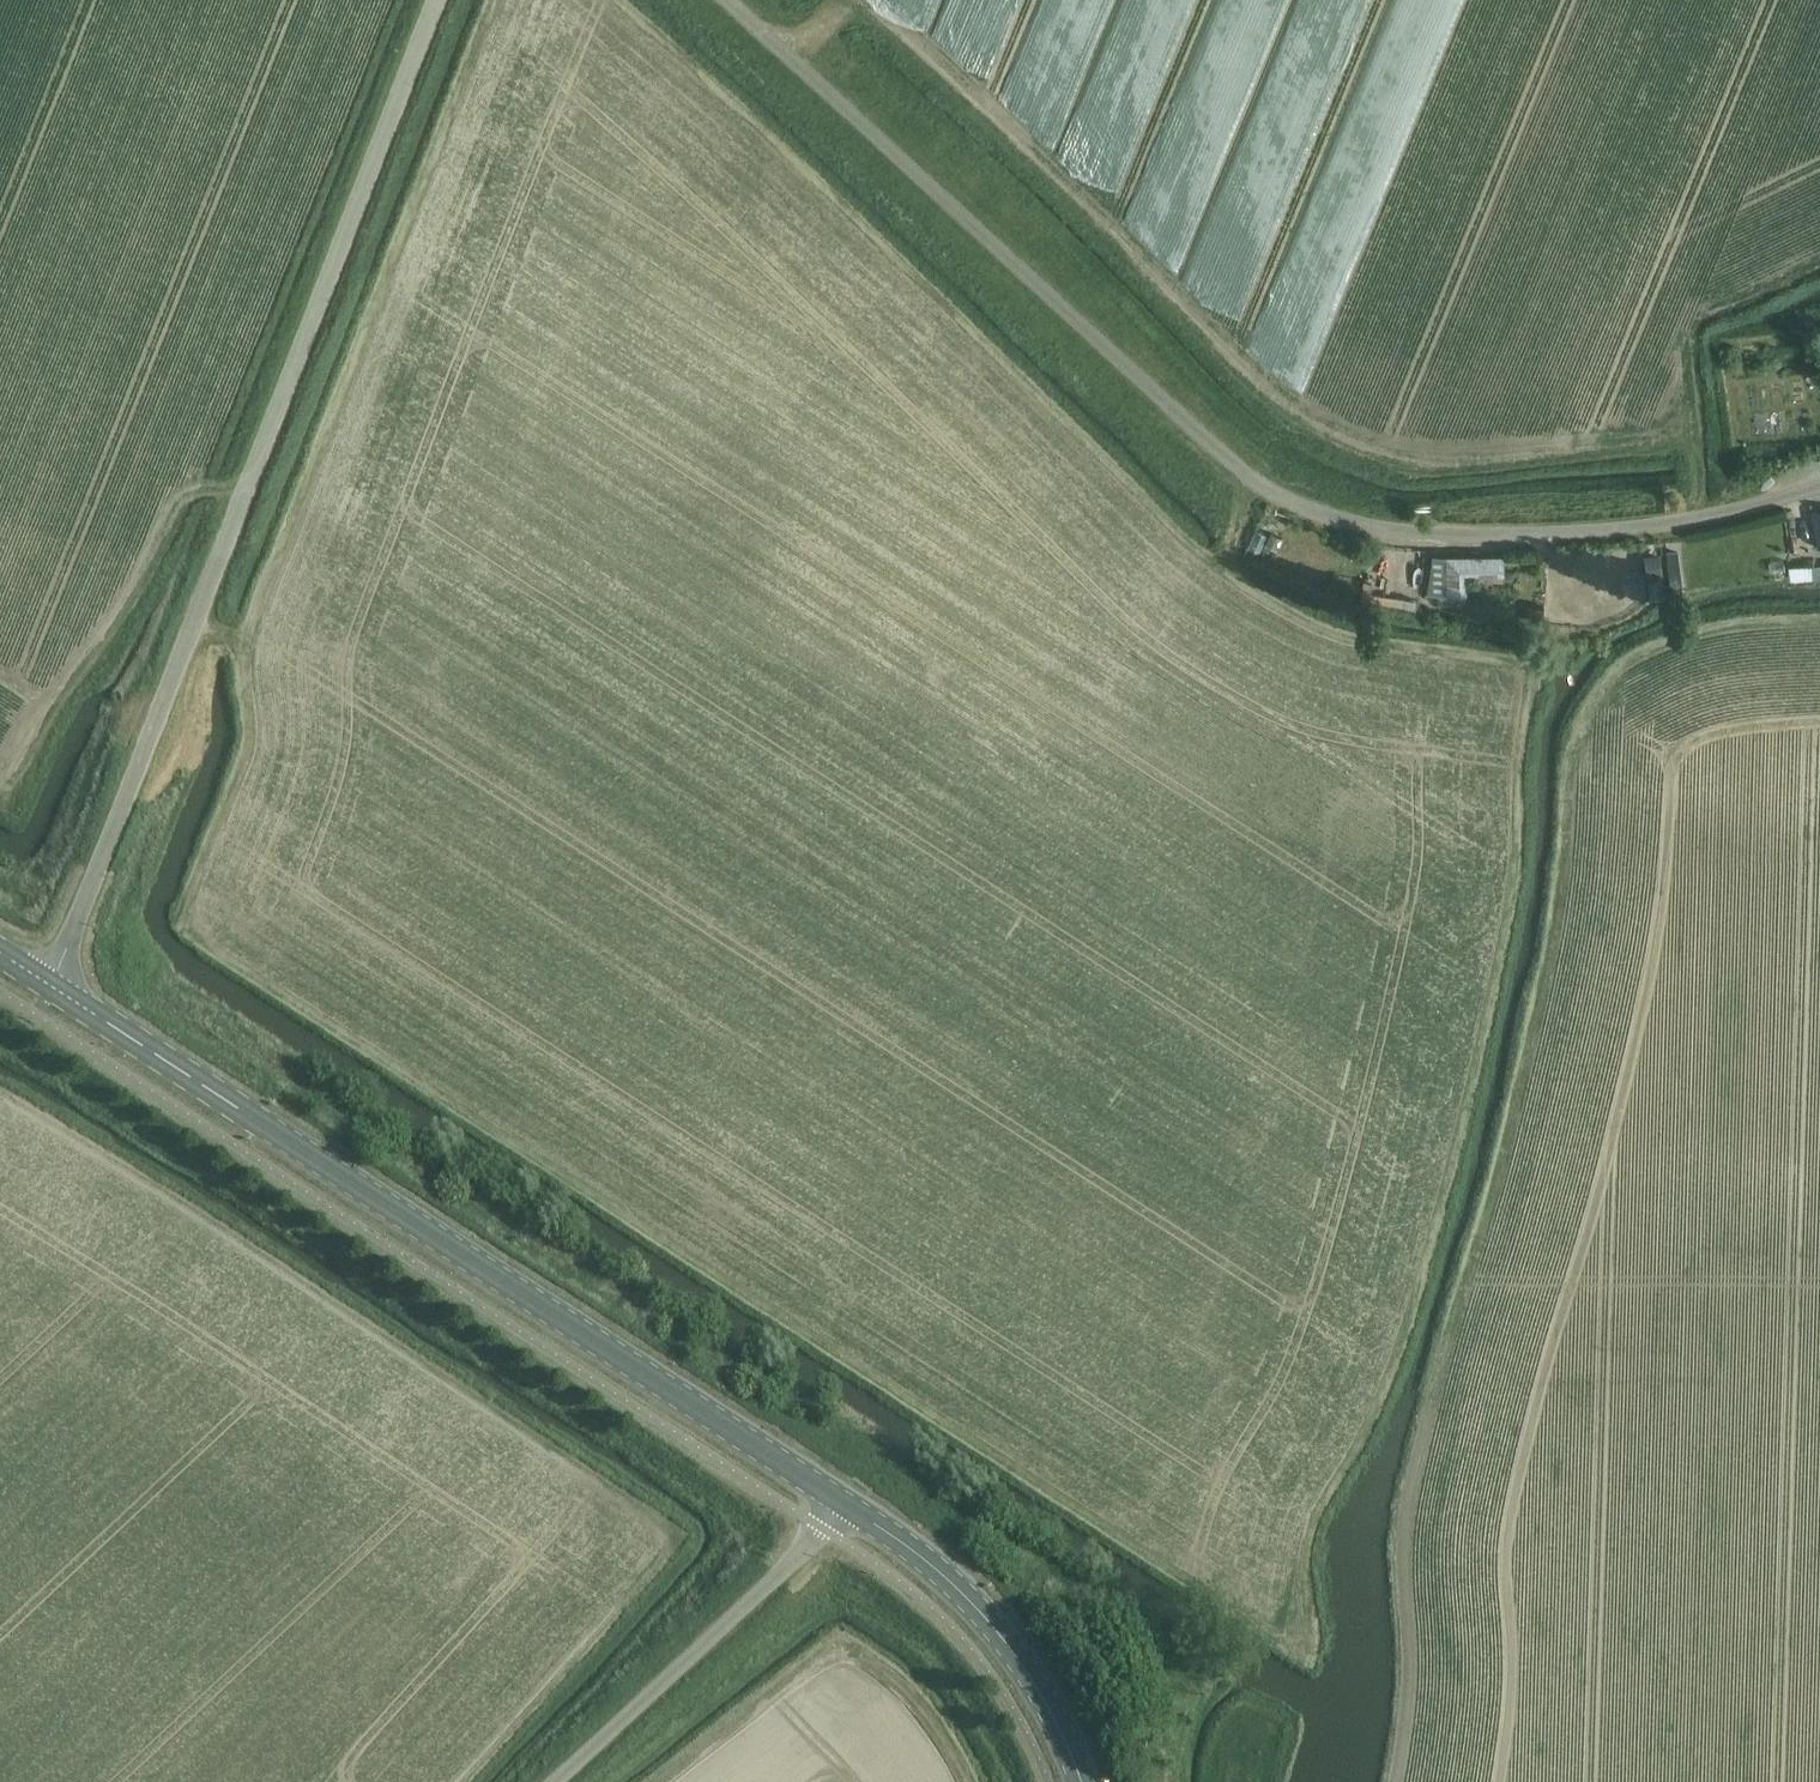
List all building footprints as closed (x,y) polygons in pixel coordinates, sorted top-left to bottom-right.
[(1502,573),(1502,552),(1445,551),(1445,552),(1431,552),(1425,592),(1445,592),(1464,593),(1464,573),(1502,573)]
